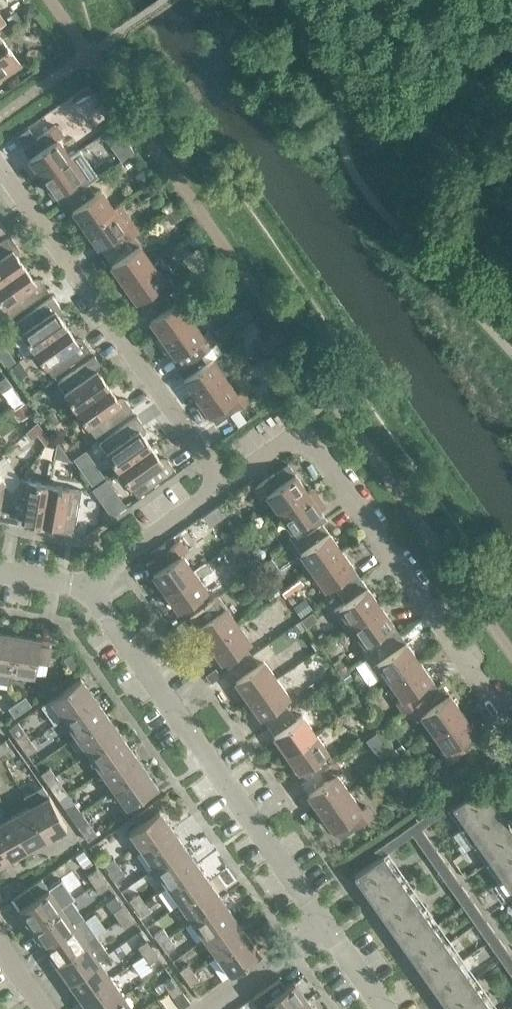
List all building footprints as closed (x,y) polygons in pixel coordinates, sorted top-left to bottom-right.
[(23,7),(22,13),(26,19),(35,13),(28,4),(23,7)] [(1,38),(0,39),(0,79),(20,65),(1,38)] [(55,125),(22,149),(41,176),(70,157),(57,139),(62,135),(55,125)] [(111,151),(110,151),(117,162),(132,151),(125,141),(111,151)] [(82,175),(70,157),(41,176),(61,204),(66,201),(66,200),(83,188),(77,179),(82,175)] [(147,165),(139,171),(147,182),(155,177),(147,165)] [(88,184),(83,188),(66,200),(66,201),(85,228),(113,208),(100,190),(94,194),(88,184)] [(164,203),(164,204),(169,211),(174,208),(169,200),(164,203)] [(126,226),(113,208),(85,228),(104,255),(127,240),(120,231),(126,226)] [(24,266),(12,249),(17,246),(10,236),(0,243),(0,283),(24,266)] [(133,249),(127,240),(104,255),(124,283),(152,263),(139,245),(133,249)] [(165,281),(152,263),(124,283),(143,310),(165,295),(159,285),(165,281)] [(24,266),(0,283),(0,301),(10,316),(48,290),(41,280),(36,283),(24,266)] [(172,304),(165,295),(143,310),(162,338),(191,318),(178,300),(172,304)] [(15,322),(23,333),(15,339),(14,343),(24,356),(34,349),(66,326),(54,310),(59,306),(52,296),(15,322)] [(247,311),(232,321),(238,329),(252,319),(247,311)] [(203,336),(191,318),(162,338),(181,365),(182,365),(185,363),(199,353),(204,350),(198,340),(203,336)] [(78,343),(66,326),(34,349),(53,376),(90,350),(83,340),(78,343)] [(264,335),(255,341),(261,350),(270,344),(264,335)] [(199,353),(185,363),(182,365),(181,365),(176,368),(196,396),(224,376),(211,358),(205,362),(199,353)] [(57,382),(76,409),(108,386),(96,370),(102,366),(94,356),(57,382)] [(22,372),(17,364),(9,369),(14,377),(22,372)] [(237,394),(224,376),(196,396),(216,424),(249,401),(242,390),(237,394)] [(0,381),(0,390),(2,393),(12,386),(6,377),(0,381)] [(292,380),(280,388),(285,394),(296,386),(292,380)] [(120,403),(108,386),(76,409),(95,436),(132,410),(125,400),(120,403)] [(15,411),(19,417),(29,410),(24,404),(15,411)] [(59,420),(54,414),(47,419),(52,425),(59,420)] [(144,426),(137,416),(99,442),(118,469),(151,446),(139,430),(144,426)] [(39,425),(28,434),(32,441),(38,437),(44,433),(39,425)] [(59,446),(57,460),(70,462),(59,446)] [(162,463),(151,446),(118,469),(137,496),(175,470),(167,460),(162,463)] [(87,454),(76,461),(85,473),(95,466),(87,454)] [(288,464),(255,487),(262,498),(267,494),(279,512),(307,492),(288,464)] [(0,475),(0,507),(12,492),(11,491),(0,475)] [(11,491),(12,492),(0,507),(0,522),(20,525),(21,519),(40,522),(48,484),(20,479),(11,491)] [(107,480),(93,489),(100,498),(113,489),(107,480)] [(81,489),(48,484),(40,522),(62,526),(61,532),(73,534),(81,489)] [(313,501),(307,492),(279,512),(292,530),(298,526),(304,535),(322,523),(327,520),(320,510),(325,507),(318,497),(313,501)] [(207,528),(226,514),(219,504),(200,518),(207,528)] [(100,513),(99,520),(102,525),(110,519),(104,510),(100,513)] [(304,535),(293,542),(293,543),(285,549),(290,555),(295,556),(300,552),(313,570),(341,550),(322,523),(304,535)] [(243,537),(229,546),(238,558),(252,549),(244,538),(243,537)] [(166,540),(151,551),(154,555),(169,544),(166,540)] [(186,551),(179,541),(146,564),(165,592),(194,572),(181,554),(186,551)] [(252,549),(238,558),(246,571),(260,561),(252,550),(252,549)] [(360,578),(341,550),(313,570),(325,589),(331,585),(338,594),(360,578)] [(269,573),(278,567),(271,558),(263,564),(269,573)] [(207,590),(194,572),(165,592),(185,620),(190,616),(207,603),(201,594),(202,593),(207,590)] [(379,605),(360,578),(338,594),(344,603),(333,610),(346,629),(351,625),(379,605)] [(207,590),(202,593),(207,600),(216,593),(213,588),(212,586),(207,590)] [(218,595),(212,600),(207,603),(190,616),(209,643),(237,623),(218,595)] [(305,598),(296,605),(303,615),(312,608),(305,598)] [(399,633),(379,605),(351,625),(364,643),(363,644),(362,651),(366,656),(376,649),(399,633)] [(184,620),(176,626),(182,634),(190,629),(184,620)] [(250,642),(237,623),(209,643),(228,671),(251,655),(244,646),(250,642)] [(0,632),(0,669),(12,671),(18,635),(0,632)] [(418,661),(399,633),(376,649),(383,658),(372,665),(385,684),(390,680),(418,661)] [(40,639),(18,635),(12,671),(34,675),(36,663),(47,665),(50,647),(39,645),(40,639)] [(257,664),(251,655),(228,671),(248,698),(276,678),(263,660),(257,664)] [(342,660),(334,665),(340,673),(347,667),(342,660)] [(437,688),(418,661),(390,680),(403,699),(409,694),(415,704),(420,701),(420,700),(437,688)] [(216,668),(207,675),(212,682),(221,675),(216,668)] [(347,681),(353,677),(348,669),(342,673),(347,681)] [(93,696),(80,678),(41,705),(54,724),(64,717),(93,696)] [(289,697),(276,678),(248,698),(267,726),(289,710),(283,701),(289,697)] [(442,684),(437,688),(420,700),(420,701),(426,709),(420,714),(433,732),(462,712),(442,684)] [(25,696),(16,702),(23,711),(31,705),(25,696)] [(106,714),(93,696),(64,717),(76,735),(106,714)] [(303,701),(289,710),(267,726),(286,753),(315,733),(322,728),(303,701)] [(23,711),(16,702),(8,708),(14,717),(23,711)] [(359,704),(351,710),(357,719),(366,713),(359,704)] [(481,740),(462,712),(433,732),(446,749),(441,753),(448,763),(481,740)] [(118,732),(106,714),(76,735),(89,752),(118,732)] [(30,741),(17,722),(8,728),(22,747),(30,741)] [(131,749),(118,732),(89,752),(101,770),(131,749)] [(328,752),(315,733),(286,753),(306,780),(323,768),(324,769),(328,765),(322,756),(328,752)] [(400,738),(393,743),(399,751),(406,747),(400,738)] [(4,740),(0,742),(0,754),(0,755),(9,750),(4,740)] [(36,749),(30,741),(22,747),(27,755),(36,749)] [(143,767),(131,749),(101,770),(114,788),(143,767)] [(156,786),(143,767),(114,788),(127,806),(156,786)] [(49,768),(40,774),(46,782),(55,776),(49,768)] [(306,780),(301,784),(320,811),(349,792),(336,773),(330,777),(324,769),(323,768),(306,780)] [(61,784),(55,776),(46,782),(52,791),(61,784)] [(49,796),(42,786),(23,796),(29,806),(46,838),(66,827),(49,796)] [(452,806),(452,807),(448,809),(511,900),(511,829),(501,815),(487,794),(481,786),(470,794),(461,800),(452,806)] [(470,794),(465,787),(456,793),(461,800),(470,794)] [(361,809),(349,792),(320,811),(340,839),(373,816),(366,806),(361,809)] [(461,800),(456,793),(448,799),(452,806),(461,800)] [(452,806),(448,799),(439,805),(444,812),(448,809),(452,807),(452,806)] [(74,803),(65,809),(71,817),(80,811),(74,803)] [(444,812),(439,805),(431,811),(436,818),(444,812)] [(46,838),(29,806),(10,817),(27,848),(46,838)] [(129,831),(142,850),(172,829),(159,810),(129,831)] [(86,819),(80,811),(71,817),(77,826),(86,819)] [(436,818),(431,811),(422,817),(427,824),(436,818)] [(10,817),(0,822),(0,844),(8,859),(27,848),(10,817)] [(89,820),(81,826),(91,840),(98,835),(89,820)] [(421,828),(416,821),(407,827),(412,834),(421,828)] [(412,834),(407,827),(399,833),(404,840),(412,835),(412,834)] [(426,835),(421,828),(412,834),(412,835),(417,841),(426,835)] [(184,847),(172,829),(142,850),(155,867),(184,847)] [(404,840),(399,833),(390,839),(395,846),(404,840)] [(431,842),(426,835),(417,841),(422,848),(431,842)] [(395,846),(390,839),(382,845),(387,852),(395,846)] [(0,844),(0,863),(8,859),(0,844)] [(387,852),(382,845),(373,851),(378,858),(383,855),(387,852)] [(197,864),(184,847),(155,867),(167,885),(197,864)] [(428,857),(433,864),(442,857),(437,850),(428,857)] [(83,851),(76,856),(83,866),(90,861),(83,851)] [(387,852),(383,855),(378,858),(354,875),(360,884),(366,894),(398,938),(435,991),(448,1008),(498,1008),(387,852)] [(446,864),(442,857),(433,864),(437,870),(446,864)] [(113,858),(104,864),(110,873),(119,867),(113,858)] [(209,882),(197,864),(167,885),(180,903),(209,882)] [(451,871),(446,864),(437,870),(442,877),(451,871)] [(131,883),(119,867),(110,873),(122,889),(131,883)] [(102,878),(96,870),(88,876),(94,884),(102,878)] [(456,878),(451,871),(442,877),(447,884),(456,878)] [(108,887),(102,878),(94,884),(99,893),(108,887)] [(61,907),(41,879),(13,898),(20,908),(18,909),(32,928),(61,907)] [(222,900),(209,882),(180,903),(192,920),(222,900)] [(453,892),(458,899),(466,893),(461,886),(453,892)] [(138,893),(129,900),(135,908),(144,902),(138,893)] [(471,900),(466,893),(458,899),(462,906),(471,900)] [(71,900),(61,907),(32,928),(44,946),(83,918),(71,900)] [(234,917),(222,900),(192,920),(205,938),(234,917)] [(476,906),(471,900),(462,906),(467,913),(476,906)] [(150,910),(144,902),(135,908),(141,916),(150,910)] [(127,914),(121,905),(112,911),(118,920),(127,914)] [(481,913),(476,906),(467,913),(472,920),(481,913)] [(133,922),(127,914),(118,920),(124,928),(133,922)] [(247,935),(234,917),(205,938),(217,956),(247,935)] [(96,936),(83,918),(44,946),(56,963),(96,936)] [(478,928),(483,935),(492,929),(487,922),(478,928)] [(163,929),(154,935),(160,943),(169,937),(163,929)] [(496,935),(492,929),(483,935),(488,942),(496,935)] [(260,954),(247,935),(217,956),(230,974),(260,954)] [(501,942),(496,935),(488,942),(492,948),(501,942)] [(108,953),(96,936),(56,963),(69,981),(98,960),(108,953)] [(175,946),(169,937),(160,943),(166,952),(175,946)] [(152,949),(146,941),(137,947),(143,955),(152,949)] [(506,949),(501,942),(492,948),(497,956),(506,949)] [(158,957),(152,949),(143,955),(149,963),(158,957)] [(508,970),(511,967),(511,958),(511,957),(503,963),(508,970)] [(111,978),(98,960),(69,981),(81,999),(111,978)] [(188,964),(179,970),(185,979),(194,972),(188,964)] [(200,981),(194,972),(185,979),(191,987),(200,981)] [(177,984),(171,976),(162,982),(168,990),(177,984)] [(111,978),(81,999),(89,1008),(104,1008),(123,995),(111,978)] [(269,1008),(294,1008),(307,1000),(294,981),(264,1002),(269,1008)] [(190,1002),(177,984),(168,990),(181,1008),(190,1002)] [(123,995),(104,1008),(133,1008),(123,995)] [(307,1000),(294,1008),(314,1008),(307,1000)]
